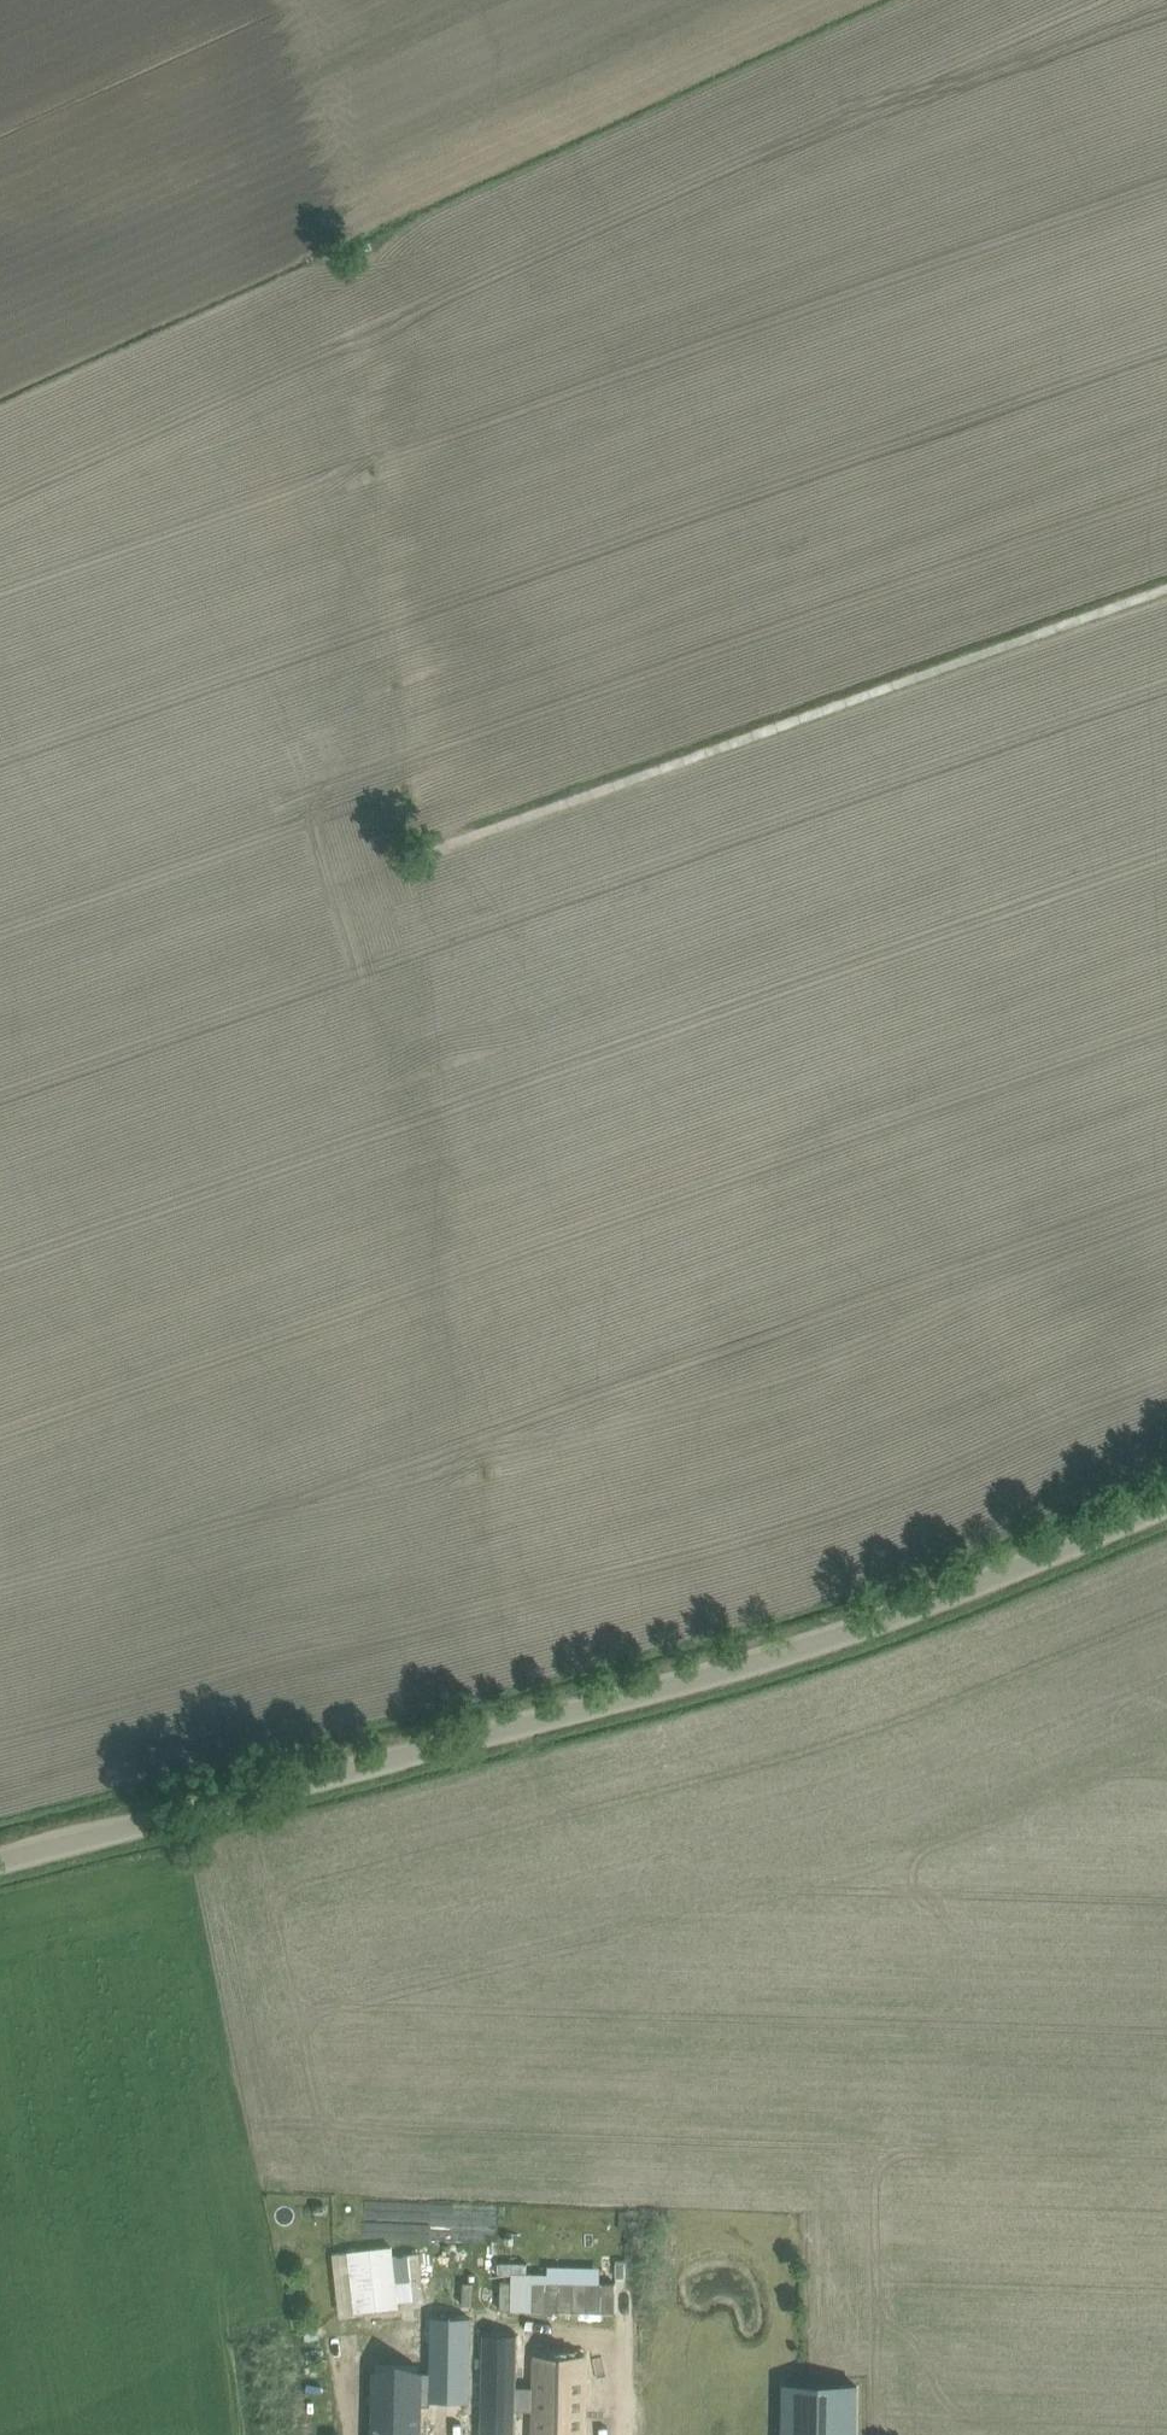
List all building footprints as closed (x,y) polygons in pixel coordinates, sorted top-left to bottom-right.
[(394,2247),(349,2251),(355,2313),(400,2308),(398,2285),(423,2282),(420,2253),(395,2255),(394,2247)] [(531,2282),(531,2311),(618,2312),(618,2283),(531,2282)] [(375,2434),(421,2434),(422,2401),(431,2401),(431,2397),(470,2398),(472,2316),(434,2315),(432,2369),(421,2369),(421,2371),(420,2388),(376,2387),(375,2434)] [(480,2419),(516,2420),(516,2406),(536,2406),(535,2434),(581,2434),(583,2373),(537,2372),(537,2387),(517,2387),(518,2333),(482,2332),(480,2419)] [(784,2434),(857,2434),(857,2387),(806,2386),(785,2385),(784,2434)]
